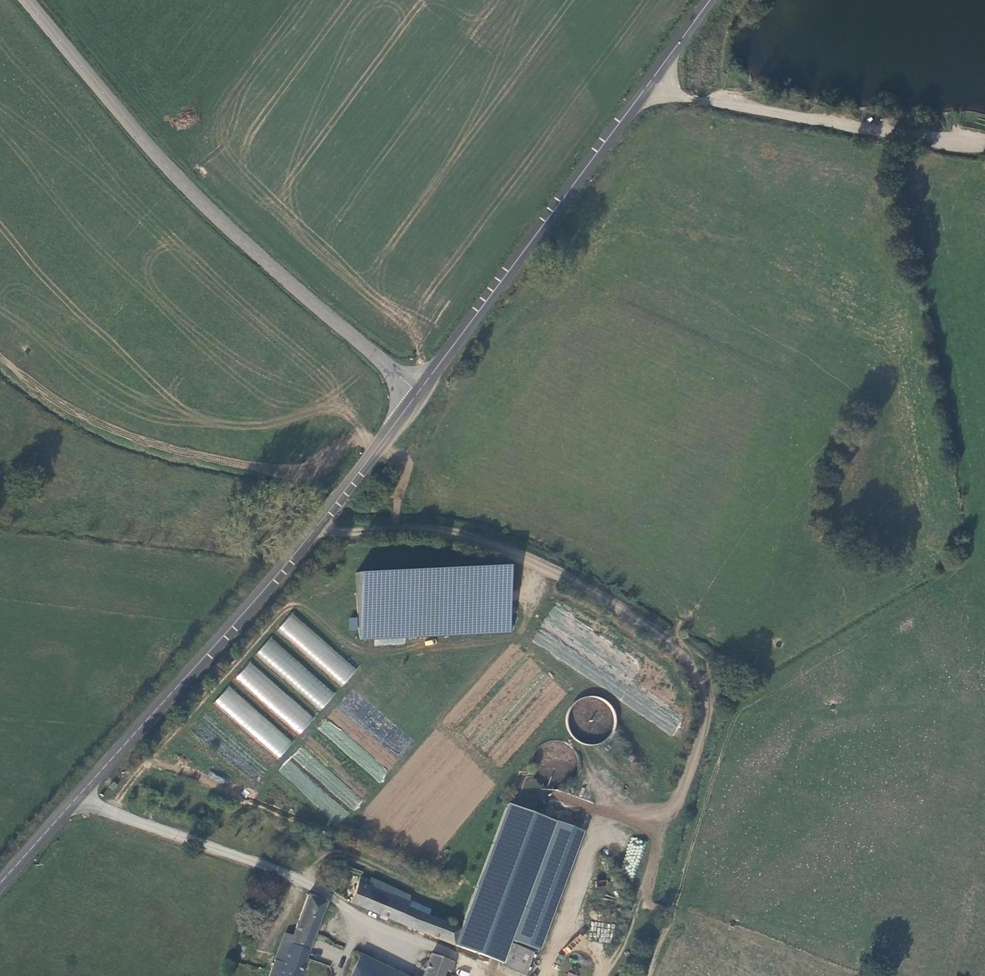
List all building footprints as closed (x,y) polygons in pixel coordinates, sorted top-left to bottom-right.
[(361,575),(363,639),(512,635),(511,571),(361,575)] [(344,684),(357,669),(292,613),(278,628),(344,684)] [(358,617),(349,617),(349,630),(357,630),(358,617)] [(322,709),(335,693),(270,638),(256,653),(322,709)] [(235,678),(300,734),(314,717),(249,662),(235,678)] [(280,757),(294,739),(226,687),(212,706),(280,757)] [(569,743),(614,743),(614,702),(569,702),(569,743)] [(325,720),(318,729),(333,740),(340,730),(325,720)] [(377,763),(369,773),(379,780),(387,770),(377,763)] [(355,881),(346,907),(496,970),(548,827),(502,810),(455,933),(412,915),(414,910),(401,903),(403,899),(367,882),(365,886),(355,881)] [(263,975),(294,975),(320,907),(304,900),(286,939),(278,937),(263,975)] [(590,940),(611,941),(612,924),(591,922),(590,940)] [(567,954),(584,938),(579,934),(563,950),(567,954)] [(498,973),(505,975),(521,975),(528,958),(507,949),(498,973)] [(346,975),(387,975),(354,960),(346,975)] [(447,969),(423,961),(418,975),(445,975),(447,969)]
